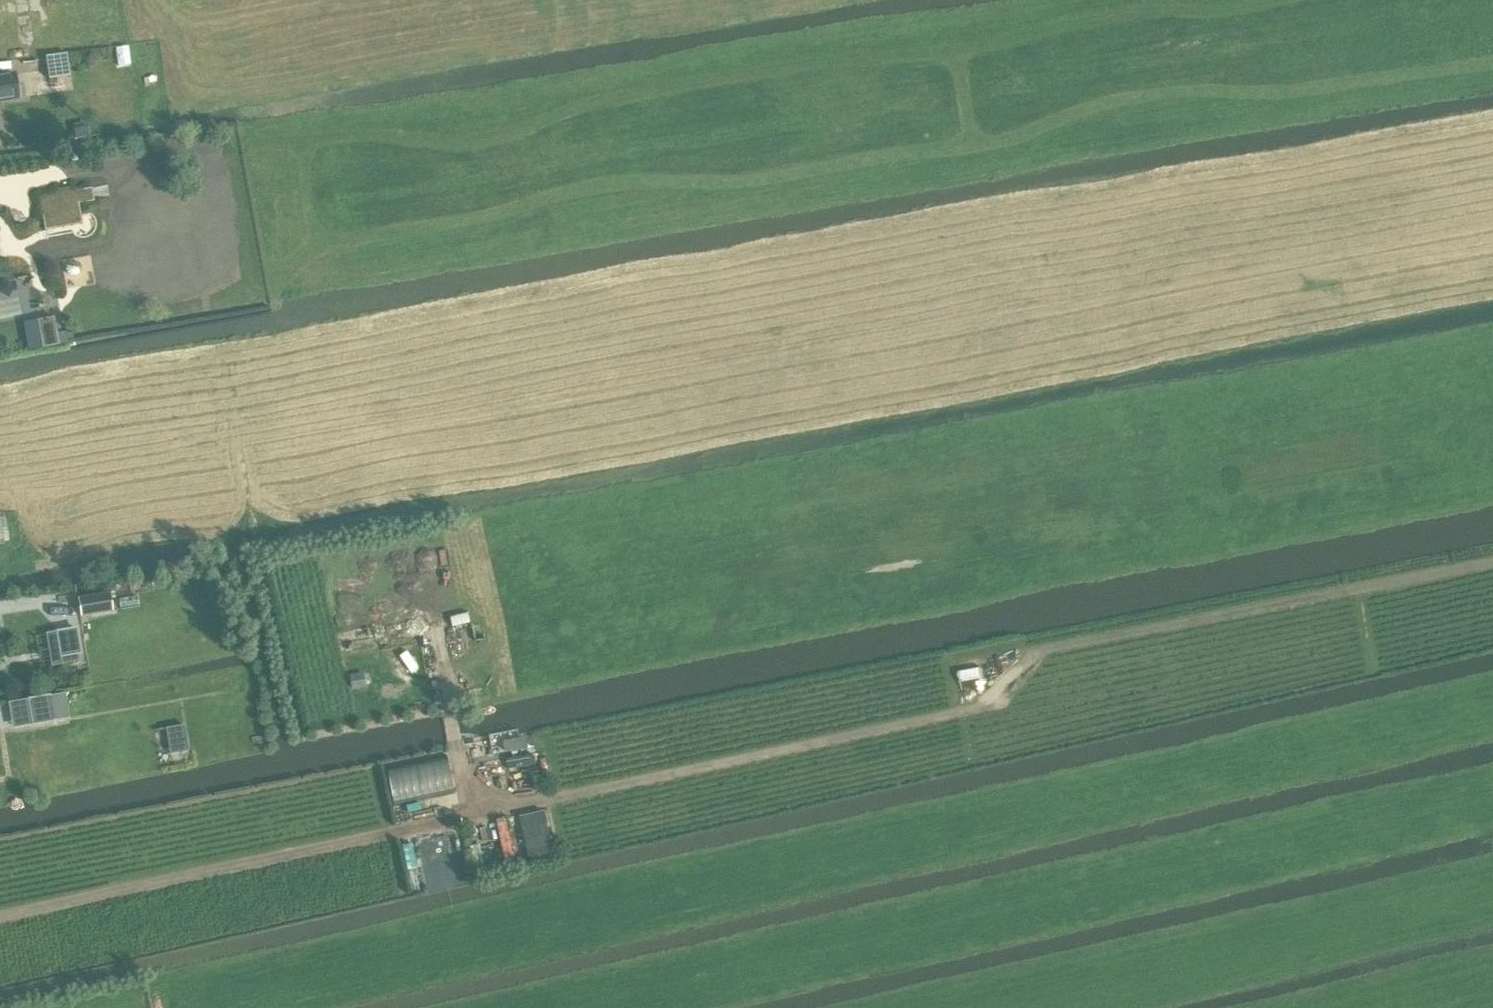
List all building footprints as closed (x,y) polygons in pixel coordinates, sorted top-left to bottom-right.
[(50,81),(71,78),(67,56),(47,59),(50,81)] [(20,101),(16,72),(0,74),(0,103),(20,101)] [(69,187),(57,189),(58,193),(38,197),(44,230),(82,223),(79,204),(95,201),(92,187),(76,190),(70,191),(69,187)] [(53,318),(39,321),(43,347),(58,344),(53,318)] [(110,592),(78,597),(81,617),(113,611),(110,592)] [(76,629),(56,632),(61,664),(79,661),(78,653),(80,653),(76,629)] [(49,696),(29,700),(33,723),(53,720),(69,717),(65,693),(49,696)] [(184,725),(166,729),(170,754),(188,751),(184,725)] [(505,752),(526,748),(524,739),(504,743),(505,752)] [(508,769),(534,765),(532,755),(507,759),(508,769)] [(543,811),(519,816),(529,863),(553,857),(543,811)] [(475,875),(485,873),(479,844),(469,846),(475,875)]
